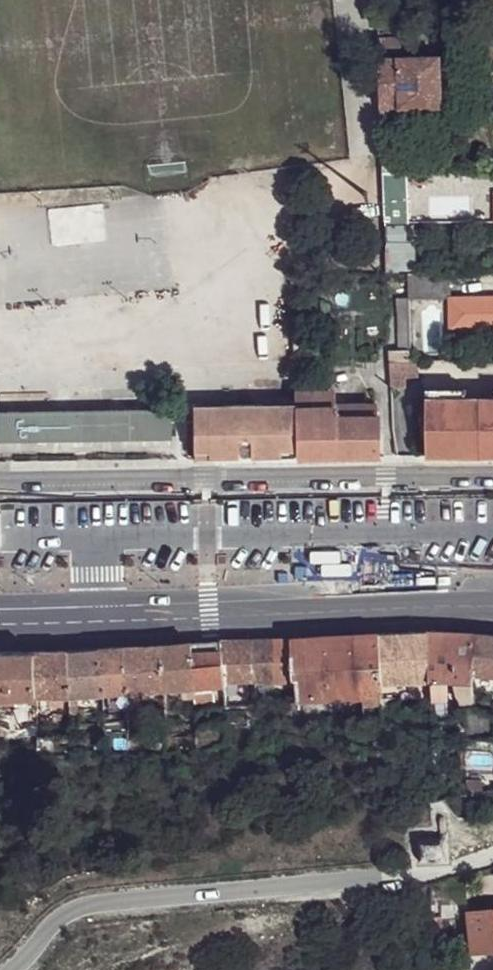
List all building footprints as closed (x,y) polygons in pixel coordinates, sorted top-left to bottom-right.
[(378,37),(379,58),(381,108),(384,172),(405,173),(414,173),(413,138),(404,138),(403,107),(400,107),(398,57),(398,37),(378,37)] [(398,57),(400,107),(403,107),(443,107),(442,56),(398,57)] [(405,173),(384,172),(385,223),(407,223),(405,173)] [(405,173),(406,188),(426,187),(426,173),(414,173),(405,173)] [(387,226),(388,244),(414,243),(413,225),(387,226)] [(448,273),(408,273),(409,298),(448,296),(448,273)] [(468,320),(469,296),(448,296),(448,321),(468,320)] [(468,320),(492,320),(492,296),(469,296),(468,320)] [(396,299),(398,350),(410,350),(409,298),(396,299)] [(390,350),(390,361),(411,361),(410,350),(398,350),(390,350)] [(477,360),(492,360),(492,350),(477,350),(477,360)] [(390,365),(392,388),(418,388),(417,360),(411,361),(390,361),(390,365)] [(293,392),(294,407),(335,405),(335,390),(293,392)] [(427,456),(492,456),(492,397),(426,398),(427,456)] [(207,408),(208,458),(237,458),(237,453),(242,456),(244,457),(250,454),(250,458),(280,457),(280,451),(295,451),(294,407),(263,407),(263,403),(222,404),(222,407),(207,408)] [(194,458),(208,458),(207,408),(222,407),(222,404),(193,404),(194,458)] [(295,451),(295,457),(379,456),(379,415),(336,415),(335,405),(294,407),(295,451)] [(335,405),(336,415),(379,415),(379,406),(335,405)] [(170,438),(170,409),(0,413),(0,441),(170,438)] [(382,696),(402,695),(402,703),(430,702),(429,682),(427,632),(380,635),(382,696)] [(427,632),(429,682),(448,683),(472,683),(473,677),(475,635),(427,632)] [(294,698),(295,701),(362,699),(382,698),(382,696),(380,635),(291,640),(294,682),(294,698)] [(473,677),(492,680),(492,636),(475,635),(473,677)] [(251,642),(254,684),(255,701),(269,700),(268,683),(275,683),(272,640),(251,642)] [(272,640),(275,683),(282,683),(294,682),(291,640),(272,640)] [(221,643),(223,686),(224,704),(243,702),(242,685),(254,684),(251,642),(221,643)] [(192,645),(196,688),(223,686),(221,643),(192,645)] [(162,646),(165,690),(178,689),(179,695),(196,694),(196,688),(192,645),(162,646)] [(127,648),(129,693),(129,710),(143,709),(141,692),(165,690),(162,646),(127,648)] [(101,649),(104,695),(110,694),(111,714),(129,713),(129,710),(129,693),(127,648),(101,649)] [(69,651),(69,697),(79,697),(104,695),(101,649),(69,651)] [(37,652),(38,698),(38,707),(38,711),(45,710),(45,698),(69,697),(69,651),(37,652)] [(25,698),(25,708),(38,707),(38,698),(37,652),(0,653),(0,699),(25,698)] [(282,683),(283,699),(294,698),(294,682),(282,683)] [(429,682),(430,702),(448,703),(448,683),(429,682)] [(69,697),(70,715),(80,714),(79,697),(69,697)] [(362,699),(363,707),(383,706),(382,699),(382,698),(362,699)] [(70,715),(70,723),(85,723),(83,714),(80,714),(70,715)] [(451,834),(422,836),(423,863),(453,861),(451,834)] [(474,951),(492,949),(492,908),(469,911),(474,951)]
